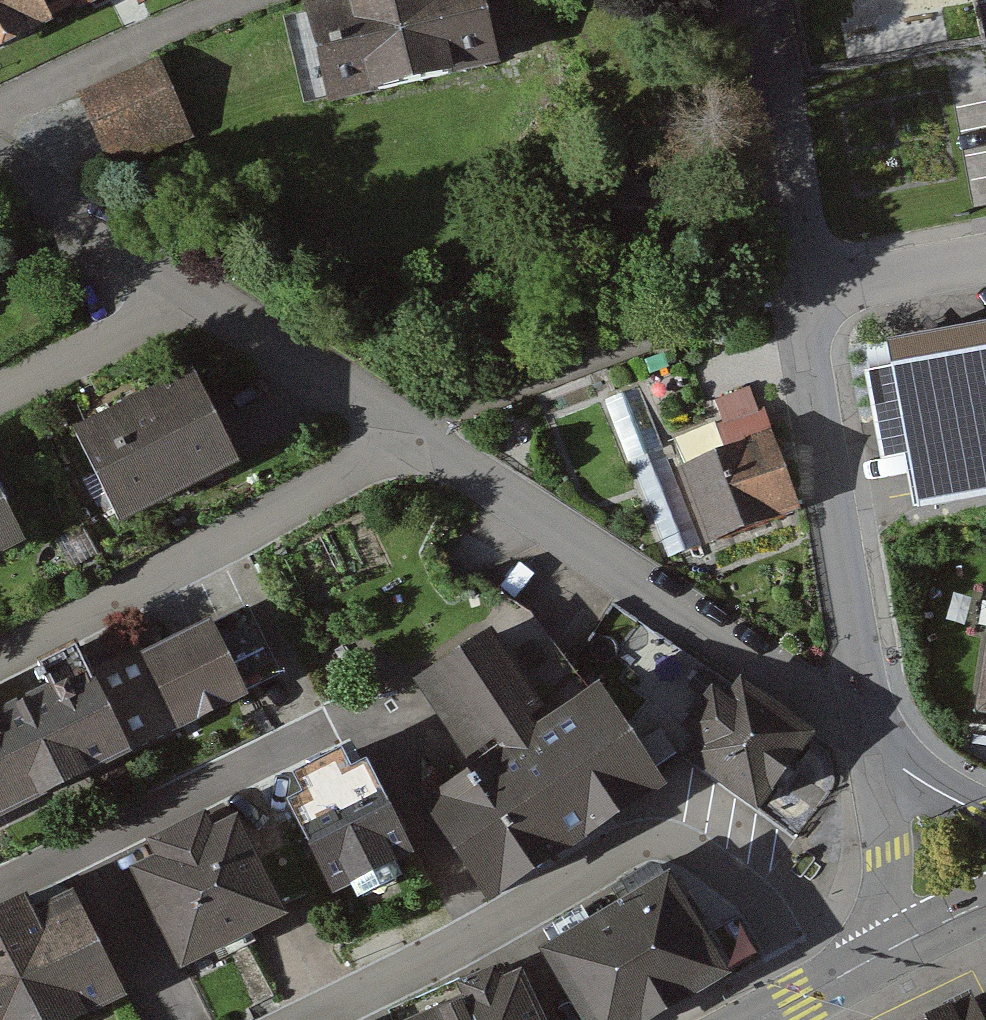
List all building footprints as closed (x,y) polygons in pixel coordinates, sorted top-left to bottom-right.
[(116,0),(0,0),(0,57),(116,0)] [(140,12),(163,0),(134,0),(140,12)] [(485,0),(316,0),(309,2),(330,98),(499,61),(485,0)] [(111,172),(194,136),(159,55),(76,91),(111,172)] [(901,349),(933,508),(985,498),(985,333),(901,349)] [(239,454),(193,368),(75,430),(120,516),(239,454)] [(805,515),(776,436),(687,468),(716,547),(805,515)] [(0,491),(0,564),(31,547),(0,491)] [(252,696),(213,618),(143,652),(182,730),(252,696)] [(550,727),(498,642),(424,687),(472,765),(429,791),(494,898),(661,796),(601,697),(550,727)] [(2,817),(135,751),(86,653),(46,673),(54,690),(0,718),(0,812),(2,817)] [(815,740),(743,689),(695,757),(766,807),(815,740)] [(415,854),(368,760),(287,800),(335,894),(415,854)] [(287,910),(234,810),(133,863),(185,963),(287,910)] [(676,884),(553,957),(590,1019),(654,1019),(730,975),(676,884)] [(77,892),(0,931),(0,1019),(69,1019),(127,991),(77,892)] [(515,976),(421,1019),(536,1019),(515,976)] [(978,1009),(957,1019),(984,1019),(978,1009)]
